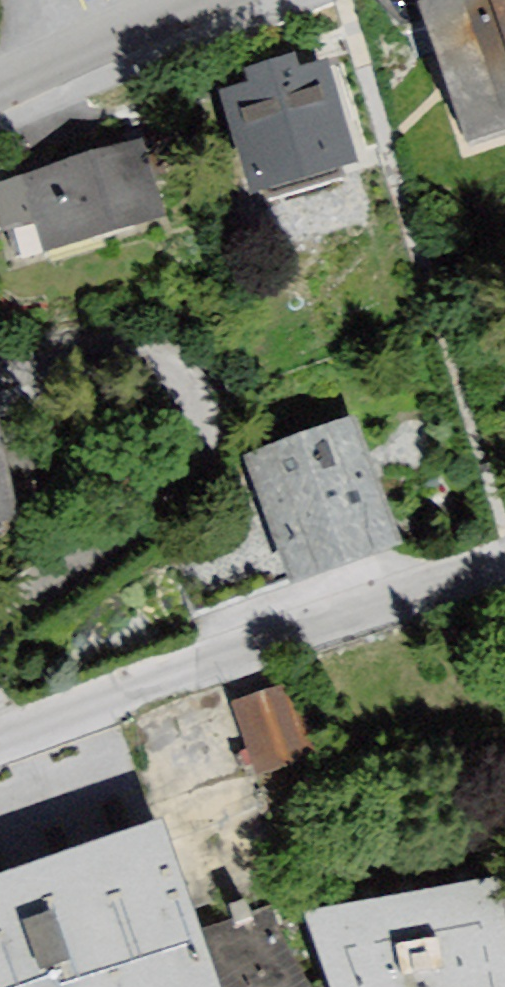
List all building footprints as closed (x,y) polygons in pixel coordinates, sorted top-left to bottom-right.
[(433,11),(484,157),(504,149),(504,0),(463,0),(433,11)] [(369,177),(339,69),(231,100),(262,208),(369,177)] [(175,225),(153,150),(0,195),(0,229),(13,272),(175,225)] [(355,426),(257,463),(302,588),(405,549),(355,426)] [(26,533),(0,433),(0,537),(26,533)] [(259,787),(324,764),(297,684),(231,707),(259,787)] [(0,884),(0,986),(226,986),(207,926),(176,828),(0,884)] [(492,986),(504,986),(504,891),(468,897),(492,986)] [(468,897),(311,923),(331,986),(492,986),(468,897)] [(268,906),(207,926),(226,986),(311,986),(268,906)]
